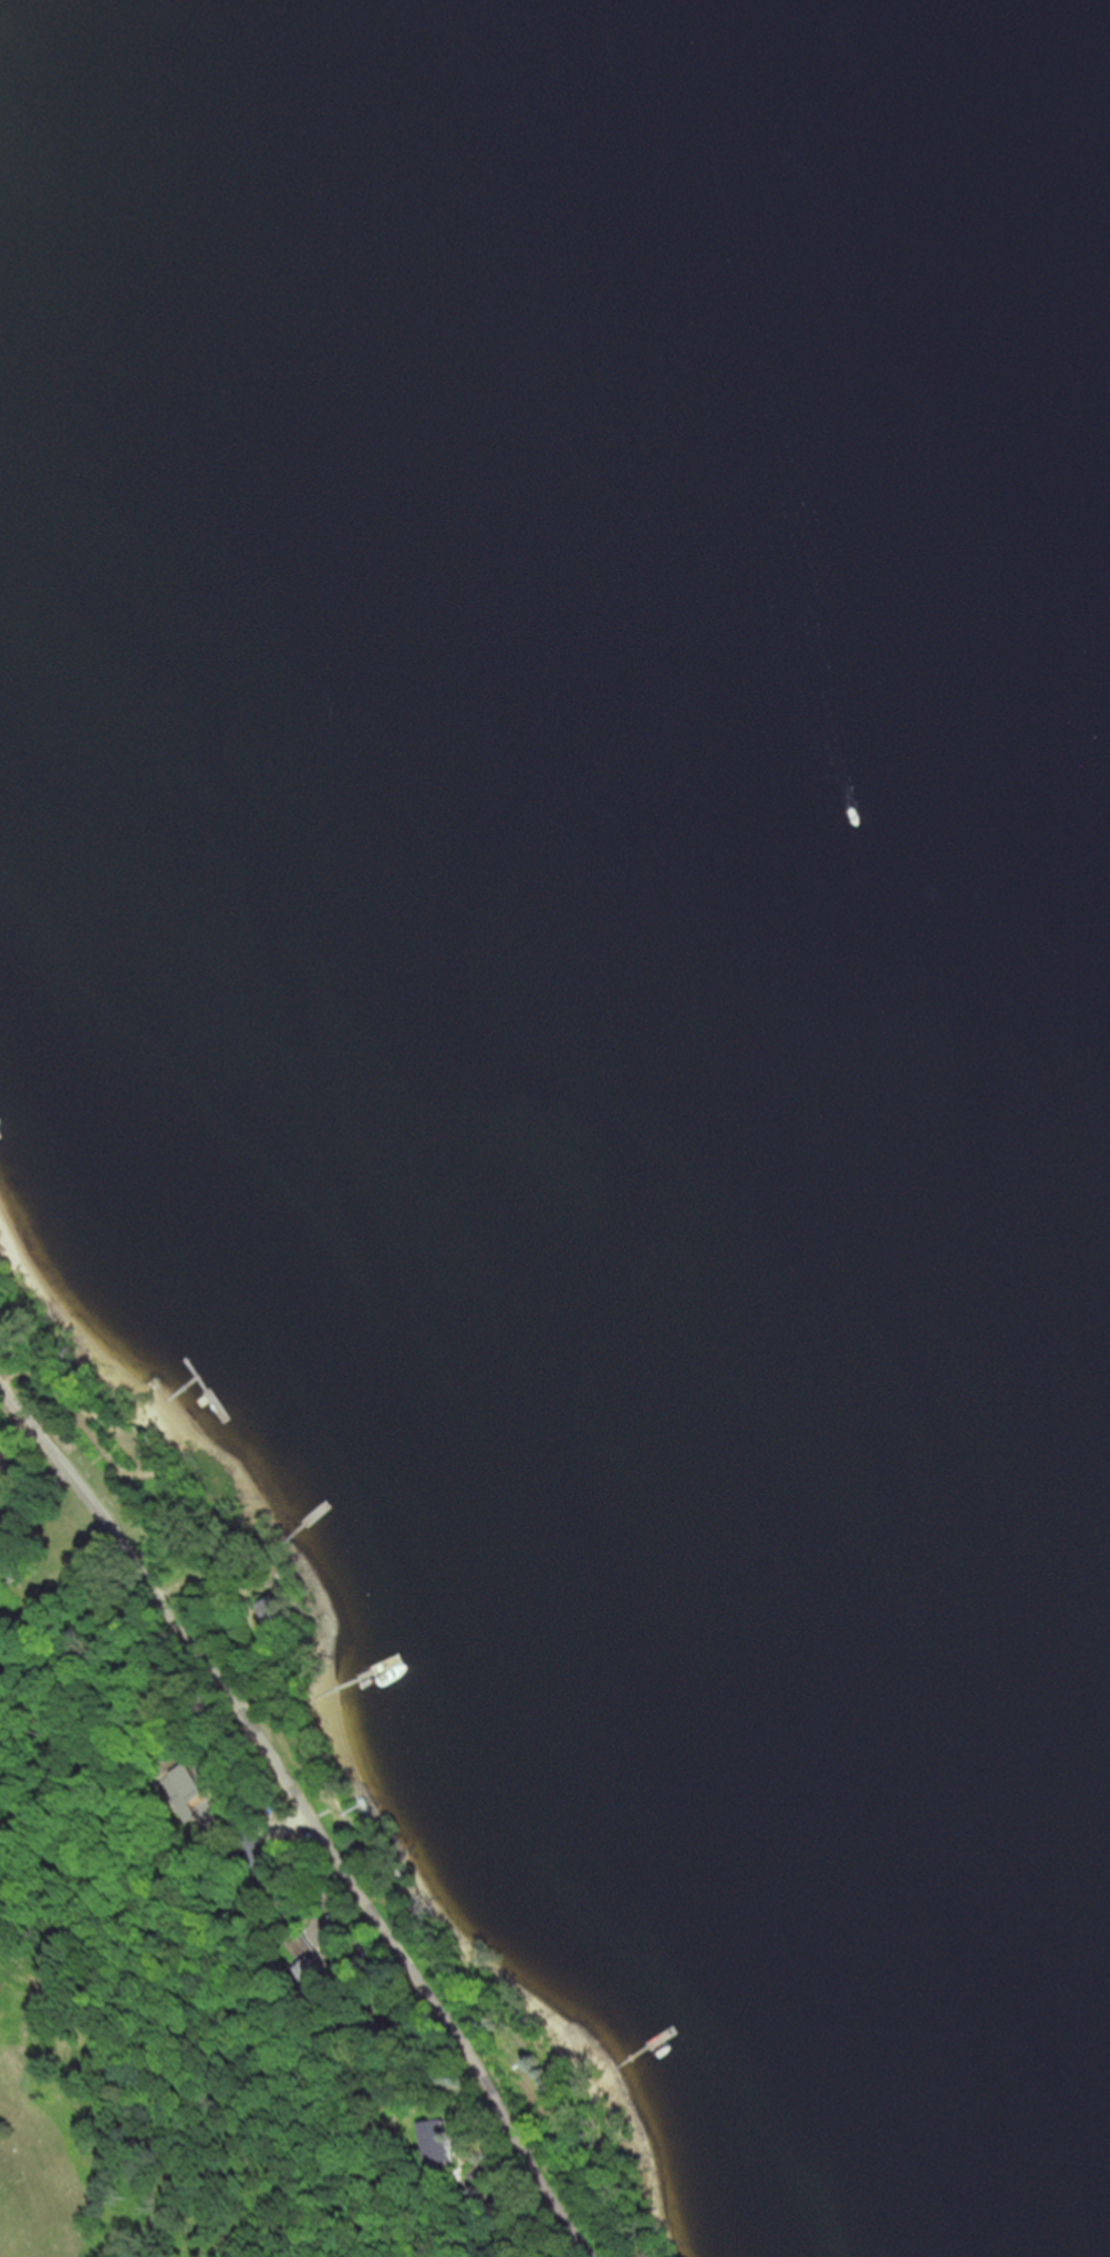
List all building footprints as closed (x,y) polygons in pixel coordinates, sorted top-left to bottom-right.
[(262,1604),(275,1632),(292,1624),(279,1596),(262,1604)] [(428,2122),(428,2155),(453,2154),(452,2121),(428,2122)]
